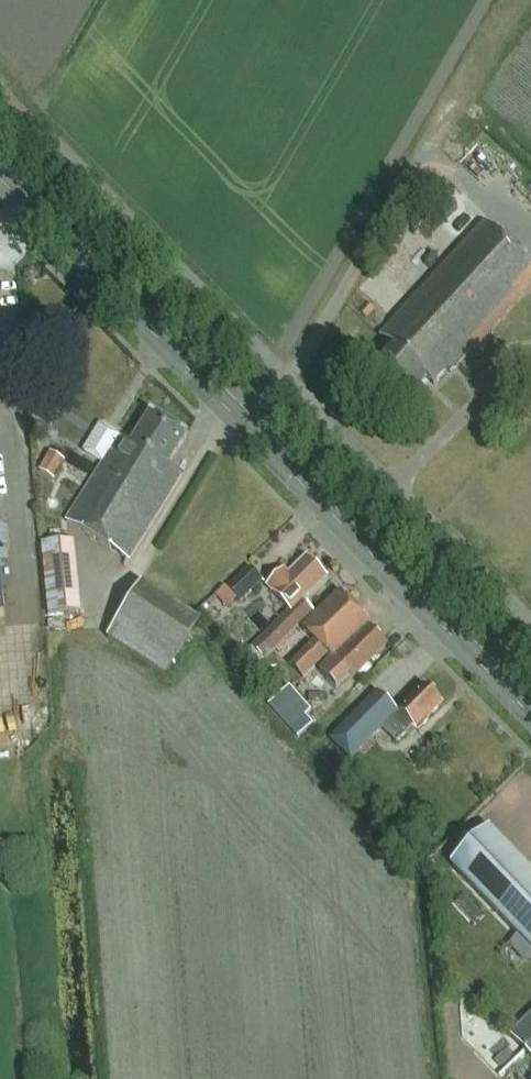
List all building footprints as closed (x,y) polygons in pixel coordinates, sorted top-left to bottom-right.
[(483,224),(379,337),(392,349),(367,376),(400,407),(425,379),(433,387),(447,372),(450,375),(471,352),(472,353),(530,289),(530,268),(483,224)] [(112,455),(70,524),(128,562),(182,476),(168,467),(186,437),(151,415),(132,445),(124,440),(114,456),(112,455)] [(55,481),(65,463),(49,454),(39,472),(55,481)] [(50,542),(53,614),(87,612),(83,541),(50,542)] [(313,613),(302,602),(325,579),(306,560),(288,578),(284,573),(268,589),(288,609),(283,614),(286,616),(247,654),(259,666),(313,613)] [(262,583),(249,569),(220,596),(226,602),(233,594),(241,603),(262,583)] [(154,585),(119,639),(179,678),(214,623),(154,585)] [(353,681),(386,649),(367,630),(371,626),(339,594),(302,630),(315,644),(290,668),(303,681),(327,657),(332,661),(320,672),(336,689),(349,677),(353,681)] [(310,712),(289,687),(267,706),(297,739),(312,725),(305,717),(310,712)] [(423,687),(397,713),(377,693),(329,741),(350,762),(381,730),(396,745),(413,729),(417,733),(427,724),(427,720),(442,705),(423,687)] [(488,829),(450,866),(530,951),(530,874),(488,829)] [(509,1037),(530,1059),(530,1016),(509,1037)]
